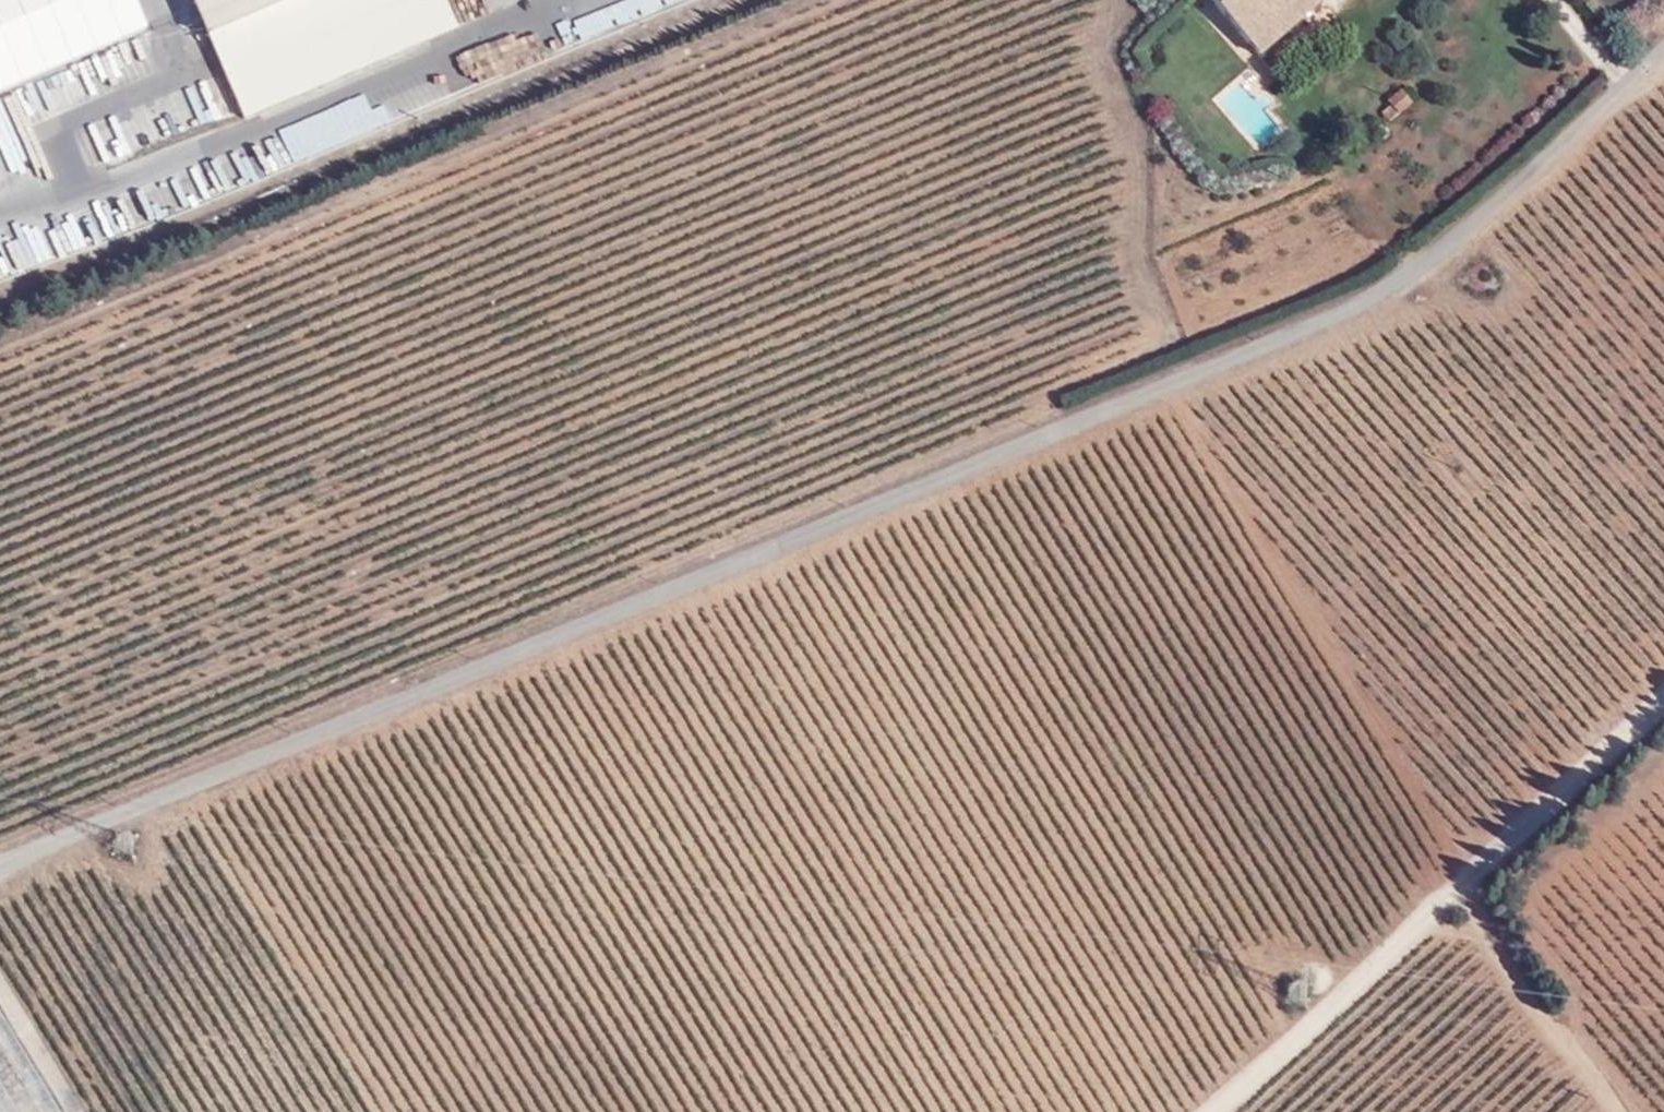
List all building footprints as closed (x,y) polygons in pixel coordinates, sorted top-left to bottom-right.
[(145,33),(131,0),(0,0),(0,95),(145,33)] [(445,0),(192,0),(244,122),(458,30),(445,0)] [(1258,56),(1324,0),(1210,0),(1258,56)] [(1388,102),(1398,116),(1411,104),(1401,92),(1388,102)] [(0,1013),(0,1111),(59,1111),(0,1013)]
